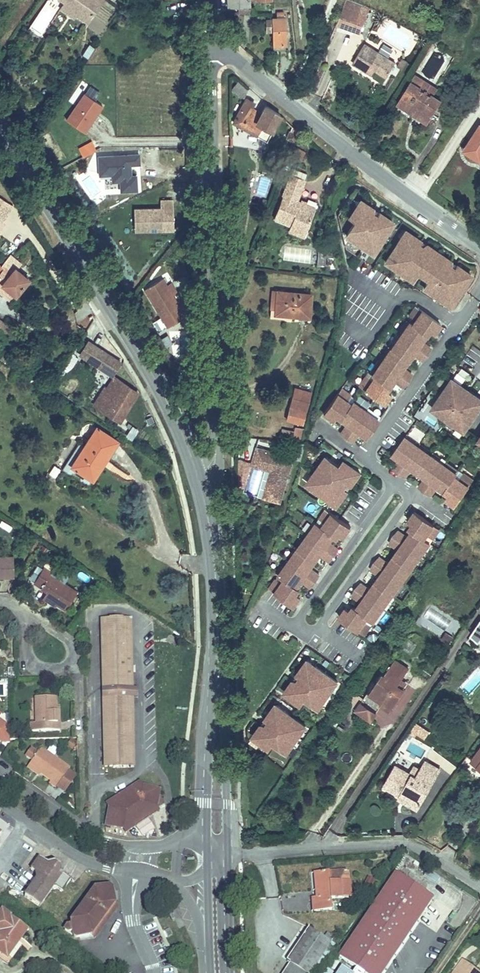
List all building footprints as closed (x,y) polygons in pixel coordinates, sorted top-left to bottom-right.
[(64,4),(76,14),(74,17),(85,26),(105,0),(58,0),(64,4)] [(76,14),(64,4),(57,11),(71,20),(76,14)] [(249,4),(238,4),(238,13),(248,13),(249,4)] [(361,21),(338,11),(330,27),(354,38),(361,21)] [(278,20),(274,19),(274,23),(266,23),(266,33),(274,33),(275,48),(289,47),(288,14),(279,14),(278,20)] [(354,46),(340,67),(354,75),(358,69),(365,73),(362,79),(363,82),(372,88),(385,66),(354,46)] [(396,66),(402,69),(407,59),(400,56),(396,66)] [(362,79),(365,73),(358,69),(354,75),(362,79)] [(407,73),(402,80),(426,97),(431,90),(407,73)] [(245,87),(230,75),(224,88),(238,97),(245,87)] [(426,97),(402,80),(389,103),(420,124),(434,102),(426,97)] [(103,104),(85,92),(66,120),(84,132),(103,104)] [(277,117),(264,104),(258,113),(249,107),(251,102),(244,97),(229,121),(262,143),(277,117)] [(475,125),(459,152),(479,165),(479,129),(475,125)] [(131,175),(130,164),(140,164),(139,154),(99,155),(99,174),(112,174),(112,181),(120,180),(120,190),(137,190),(136,175),(131,175)] [(300,190),(285,185),(269,226),(285,232),(282,241),(298,246),(309,217),(291,212),(300,190)] [(160,208),(172,208),(172,200),(160,200),(160,208)] [(172,229),(172,208),(160,208),(133,209),(134,223),(149,223),(149,230),(172,229)] [(343,243),(371,260),(390,229),(374,219),(364,236),(359,233),(369,216),(357,209),(346,226),(352,230),(343,243)] [(374,219),(369,216),(359,233),(364,236),(374,219)] [(403,237),(384,268),(412,285),(420,271),(432,278),(423,292),(451,309),(470,277),(454,268),(444,285),(439,282),(449,265),(424,250),(414,266),(409,263),(419,247),(403,237)] [(424,250),(419,247),(409,263),(414,266),(424,250)] [(1,292),(7,296),(20,281),(6,270),(10,265),(4,260),(0,265),(0,293),(1,292)] [(454,268),(449,265),(439,282),(444,285),(454,268)] [(171,277),(167,271),(149,283),(174,318),(187,309),(181,301),(185,298),(179,289),(171,277)] [(176,274),(171,277),(179,289),(183,286),(176,274)] [(305,297),(274,298),(274,320),(306,319),(305,297)] [(358,384),(382,403),(386,397),(382,394),(384,391),(392,380),(401,387),(410,375),(401,368),(411,354),(420,361),(430,347),(422,340),(430,330),(432,326),(436,330),(441,323),(416,305),(409,314),(415,319),(412,323),(409,321),(371,372),(374,375),(370,379),(365,374),(358,384)] [(98,335),(94,340),(106,351),(110,346),(98,335)] [(120,363),(83,342),(68,364),(101,386),(105,379),(108,381),(120,363)] [(453,378),(431,411),(467,435),(479,417),(479,396),(453,378)] [(115,387),(110,383),(103,394),(99,391),(89,407),(122,428),(129,417),(121,412),(134,392),(118,382),(115,387)] [(311,391),(294,385),(289,403),(307,408),(311,391)] [(357,432),(364,437),(377,420),(351,401),(348,404),(344,401),(349,395),(339,388),(321,413),(327,417),(331,413),(334,415),(345,423),(338,432),(351,441),(357,432)] [(302,438),(303,424),(283,422),(282,437),(302,438)] [(130,424),(126,436),(134,438),(138,427),(130,424)] [(110,445),(90,430),(64,466),(81,482),(110,445)] [(401,436),(389,454),(396,459),(390,467),(403,476),(409,467),(423,477),(417,486),(430,494),(436,485),(447,493),(451,495),(448,500),(454,504),(471,479),(462,473),(457,478),(453,476),(455,473),(401,436)] [(300,458),(304,441),(296,441),(292,455),(300,458)] [(265,492),(281,496),(292,455),(254,446),(250,461),(237,461),(237,487),(244,487),(249,464),(250,462),(269,467),(268,469),(270,470),(265,492)] [(333,473),(349,484),(357,472),(341,460),(337,466),(324,456),(305,483),(334,504),(345,489),(330,477),(333,473)] [(53,465),(49,473),(56,475),(60,467),(53,465)] [(270,470),(268,469),(261,496),(280,501),(281,496),(265,492),(270,470)] [(330,477),(345,489),(349,484),(333,473),(330,477)] [(267,587),(291,606),(296,600),(292,597),(294,593),(298,589),(295,587),(300,581),(308,587),(317,575),(309,569),(319,555),(328,562),(337,550),(329,543),(333,537),(336,539),(340,535),(342,532),(346,535),(351,529),(327,510),(320,519),(325,524),(322,528),(317,523),(277,574),(283,578),(280,582),(274,578),(267,587)] [(341,609),(336,616),(361,633),(368,624),(362,620),(365,616),(371,620),(428,542),(422,538),(425,534),(431,538),(438,528),(413,511),(408,517),(412,520),(410,523),(407,528),(410,530),(405,536),(396,530),(388,542),(396,548),(386,562),(377,556),(369,568),(377,574),(367,588),(358,582),(350,594),(358,600),(354,607),(351,605),(347,609),(345,612),(341,609)] [(0,518),(0,525),(9,530),(12,525),(0,517),(0,518)] [(15,557),(0,557),(0,554),(0,577),(15,578),(15,557)] [(75,598),(63,589),(68,580),(55,571),(52,576),(40,567),(27,586),(41,595),(40,596),(37,600),(43,603),(50,608),(48,610),(62,618),(75,598)] [(128,681),(124,618),(98,619),(101,691),(122,691),(128,681)] [(134,687),(132,618),(124,618),(128,681),(122,691),(101,691),(101,704),(120,705),(122,768),(138,767),(134,706),(141,705),(140,687),(134,687)] [(292,675),(283,687),(299,699),(303,693),(316,703),(335,677),(306,655),(295,670),(311,682),(307,686),(292,675)] [(378,675),(374,672),(347,710),(362,721),(372,707),(384,716),(402,691),(395,685),(405,671),(389,659),(378,675)] [(311,682),(295,670),(292,675),(307,686),(311,682)] [(47,695),(24,696),(25,722),(18,722),(19,734),(53,735),(51,721),(48,721),(48,709),(47,695)] [(250,731),(267,743),(271,738),(284,747),(303,721),(274,699),(263,714),(278,726),(275,730),(259,719),(250,731)] [(122,768),(120,705),(101,704),(103,767),(122,768)] [(263,714),(259,719),(275,730),(278,726),(263,714)] [(25,764),(35,749),(29,745),(19,759),(25,764)] [(64,768),(35,749),(25,764),(21,769),(32,776),(35,779),(41,782),(39,786),(49,791),(49,790),(60,774),(64,768)] [(470,766),(479,772),(479,751),(470,766)] [(32,776),(21,769),(19,771),(31,779),(32,776)] [(416,812),(436,778),(422,770),(412,786),(392,774),(380,794),(396,804),(398,801),(416,812)] [(57,795),(68,779),(60,774),(49,790),(57,795)] [(104,802),(108,807),(143,784),(139,778),(104,802)] [(158,787),(143,784),(108,807),(105,824),(121,827),(160,803),(158,787)] [(395,806),(413,817),(416,812),(398,801),(396,804),(395,806)] [(160,803),(121,827),(127,834),(161,809),(160,803)] [(45,866),(35,857),(24,872),(30,877),(21,888),(43,904),(51,892),(59,894),(67,882),(59,878),(59,869),(51,864),(45,866)] [(346,874),(310,875),(311,892),(315,895),(315,900),(308,900),(308,914),(327,915),(327,904),(346,903),(346,874)] [(429,901),(392,875),(335,961),(352,972),(381,972),(429,901)] [(105,890),(98,886),(86,889),(65,919),(64,922),(65,937),(71,941),(85,938),(107,906),(105,890)] [(43,904),(21,888),(15,895),(38,911),(43,904)] [(0,906),(0,969),(3,971),(19,948),(12,942),(23,923),(0,906)] [(113,911),(107,906),(85,939),(91,943),(113,911)] [(308,929),(282,965),(286,967),(282,972),(311,972),(331,945),(308,929)] [(465,959),(455,972),(479,972),(479,969),(465,959)]
